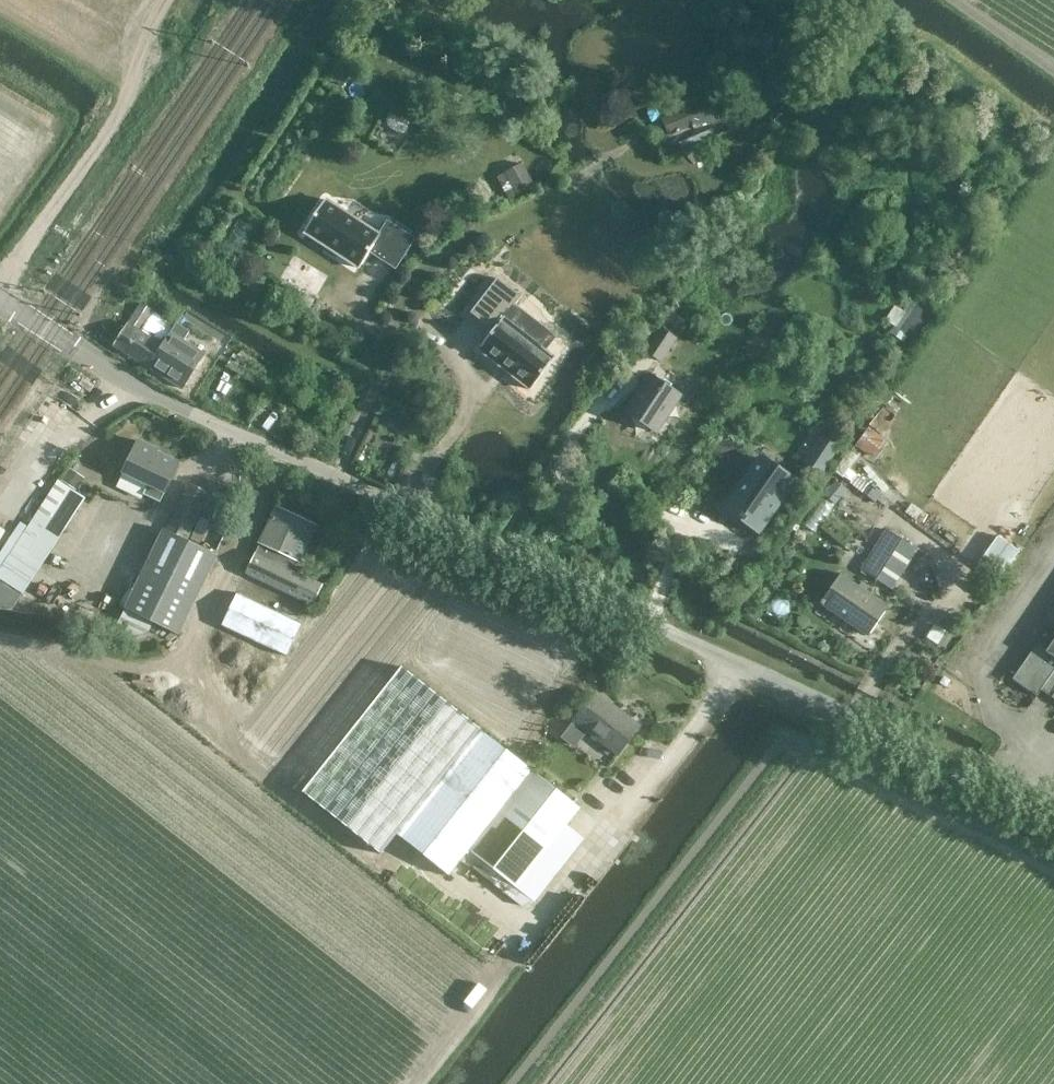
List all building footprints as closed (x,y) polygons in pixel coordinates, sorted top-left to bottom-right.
[(744,45),(729,43),(723,75),(738,77),(744,45)] [(711,97),(661,118),(668,136),(692,126),(694,130),(716,121),(720,119),(718,115),(711,97)] [(508,198),(533,184),(522,163),(497,176),(508,198)] [(319,219),(299,252),(355,286),(375,252),(319,219)] [(497,278),(470,312),(493,330),(478,349),(530,389),(554,358),(544,350),(554,337),(539,325),(514,305),(521,297),(497,278)] [(232,291),(250,302),(254,296),(235,285),(232,291)] [(917,342),(936,315),(912,299),(904,311),(894,306),(884,320),(917,342)] [(146,368),(147,367),(173,326),(152,312),(153,311),(140,303),(128,322),(129,322),(114,346),(146,368)] [(175,326),(173,326),(147,367),(181,388),(196,364),(202,354),(182,342),(194,324),(182,316),(175,326)] [(665,359),(677,333),(658,325),(647,351),(665,359)] [(265,389),(272,378),(232,354),(226,366),(265,389)] [(649,375),(626,412),(655,431),(679,395),(649,375)] [(887,441),(868,427),(855,446),(873,459),(887,441)] [(822,437),(805,463),(819,472),(837,447),(822,437)] [(160,502),(179,462),(157,452),(158,450),(138,440),(116,487),(141,498),(143,494),(160,502)] [(854,445),(834,471),(843,478),(862,452),(854,445)] [(732,498),(732,499),(733,500),(745,509),(741,514),(739,517),(745,521),(758,530),(793,480),(761,458),(760,459),(733,498),(732,498)] [(69,470),(62,481),(75,490),(82,479),(69,470)] [(884,507),(889,500),(881,494),(882,494),(855,474),(849,483),(875,502),(876,501),(884,507)] [(12,610),(85,498),(59,480),(28,527),(20,522),(0,552),(0,608),(12,610)] [(835,504),(847,489),(834,480),(823,494),(835,504)] [(209,492),(189,483),(166,530),(163,528),(124,608),(114,629),(131,637),(148,632),(153,622),(176,634),(215,554),(187,540),(209,492)] [(245,573),(312,605),(322,585),(286,568),(291,556),(299,559),(314,526),(276,508),(260,541),(261,542),(245,573)] [(891,589),(918,549),(887,529),(861,569),(891,589)] [(730,564),(721,576),(730,581),(738,569),(730,564)] [(887,607),(840,574),(820,602),(868,635),(887,607)] [(221,625),(286,656),(301,624),(236,593),(221,625)] [(1047,650),(1036,643),(1012,678),(1036,695),(1040,690),(1051,697),(1053,699),(1053,640),(1047,650)] [(925,658),(921,665),(930,671),(935,664),(925,658)] [(617,754),(639,726),(594,693),(573,720),(617,754)] [(397,835),(448,875),(468,850),(476,856),(534,901),(583,839),(566,825),(579,807),(481,729),(397,835)]
